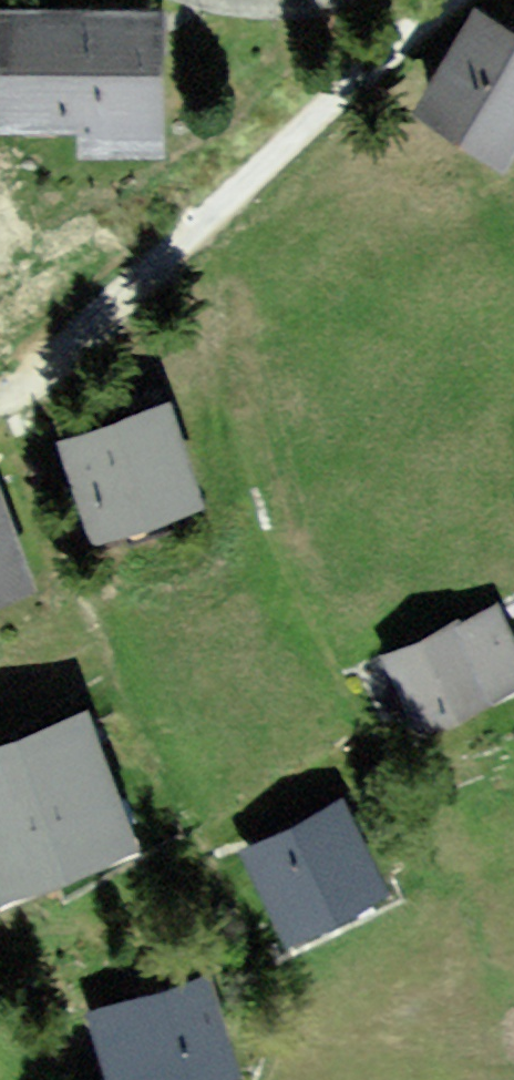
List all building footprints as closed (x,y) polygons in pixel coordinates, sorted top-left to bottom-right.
[(0,12),(0,122),(77,121),(78,153),(166,151),(163,9),(0,12)] [(476,11),(416,110),(504,163),(513,146),(513,34),(476,11)] [(168,403),(61,442),(98,542),(204,504),(168,403)] [(0,496),(0,599),(34,587),(0,496)] [(387,654),(422,731),(513,690),(513,649),(494,605),(387,654)] [(86,715),(0,746),(0,898),(135,848),(86,715)] [(339,804),(244,851),(289,941),(384,893),(339,804)] [(93,1011),(113,1079),(232,1079),(243,1077),(213,975),(93,1011)]
